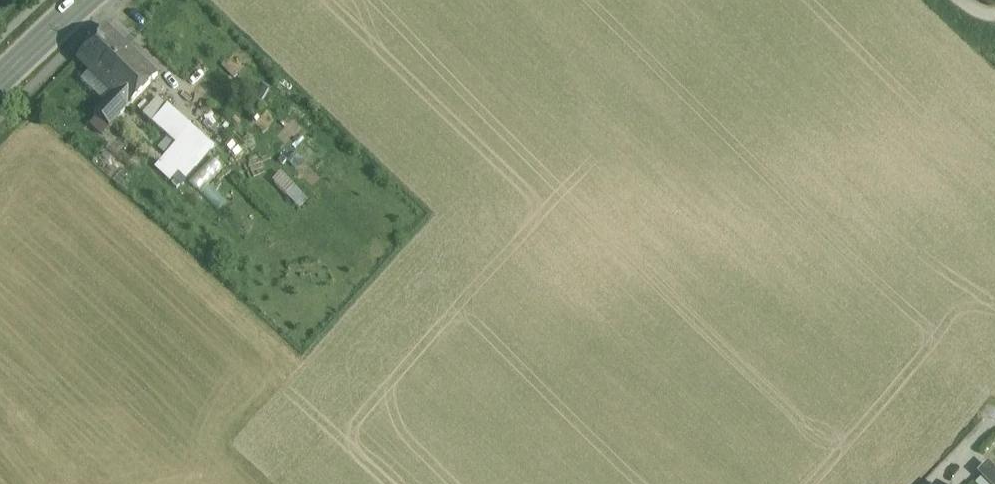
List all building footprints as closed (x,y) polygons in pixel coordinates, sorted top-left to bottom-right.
[(157,76),(107,28),(77,60),(112,94),(95,113),(109,127),(157,76)] [(152,123),(177,145),(191,128),(167,107),(152,123)] [(191,128),(177,145),(157,166),(171,180),(179,171),(185,176),(212,147),(191,128)] [(200,190),(222,166),(211,156),(189,180),(200,190)]
